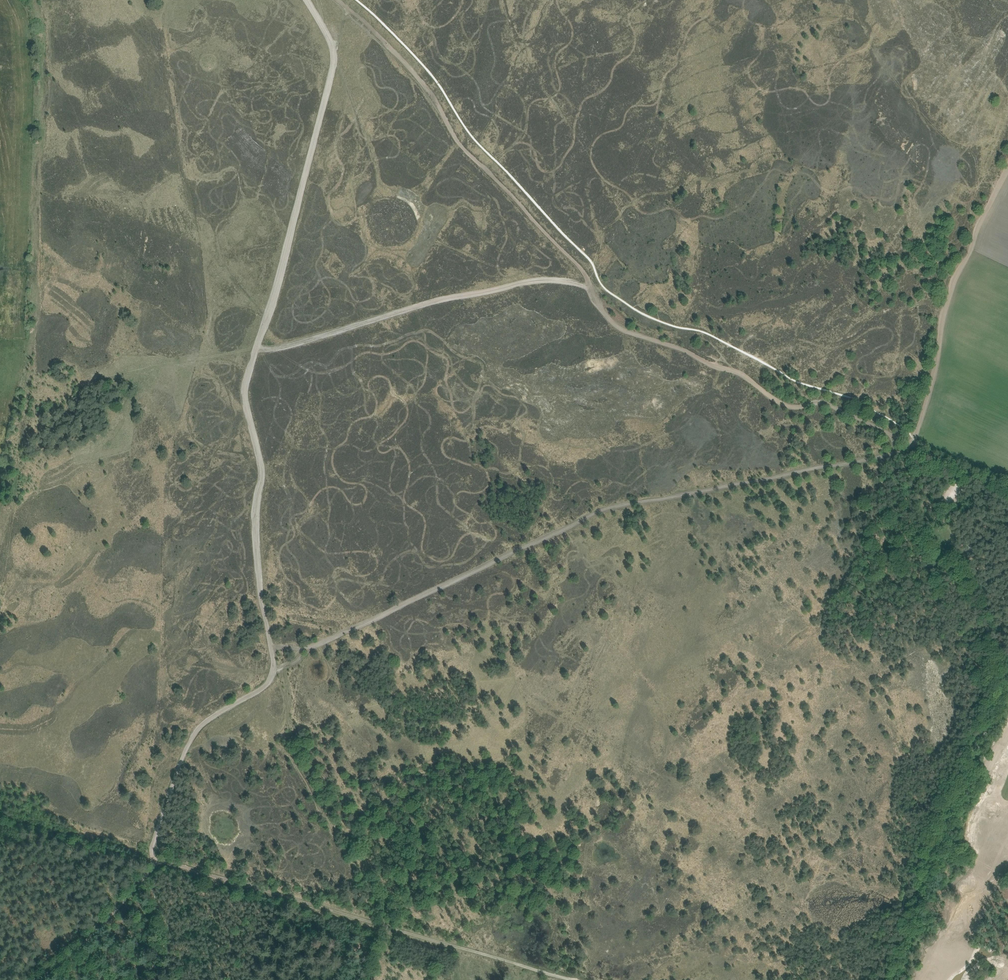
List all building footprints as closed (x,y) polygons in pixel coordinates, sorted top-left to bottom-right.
[(969,544),(963,548),(970,558),(976,554),(969,544)]
